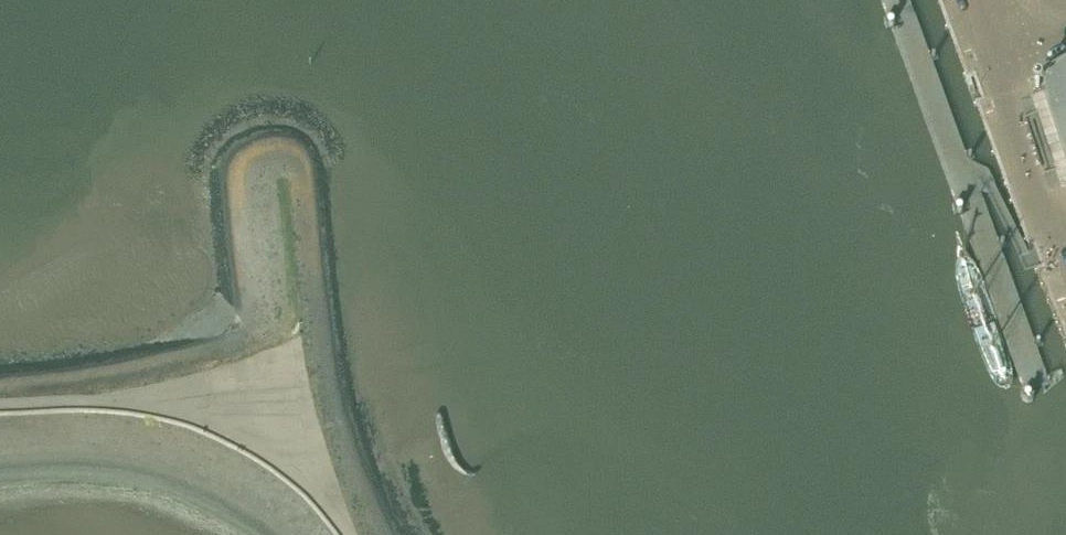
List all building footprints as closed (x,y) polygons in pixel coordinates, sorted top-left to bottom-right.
[(1065,151),(1065,58),(1043,71),(1052,111),(1065,151)]
